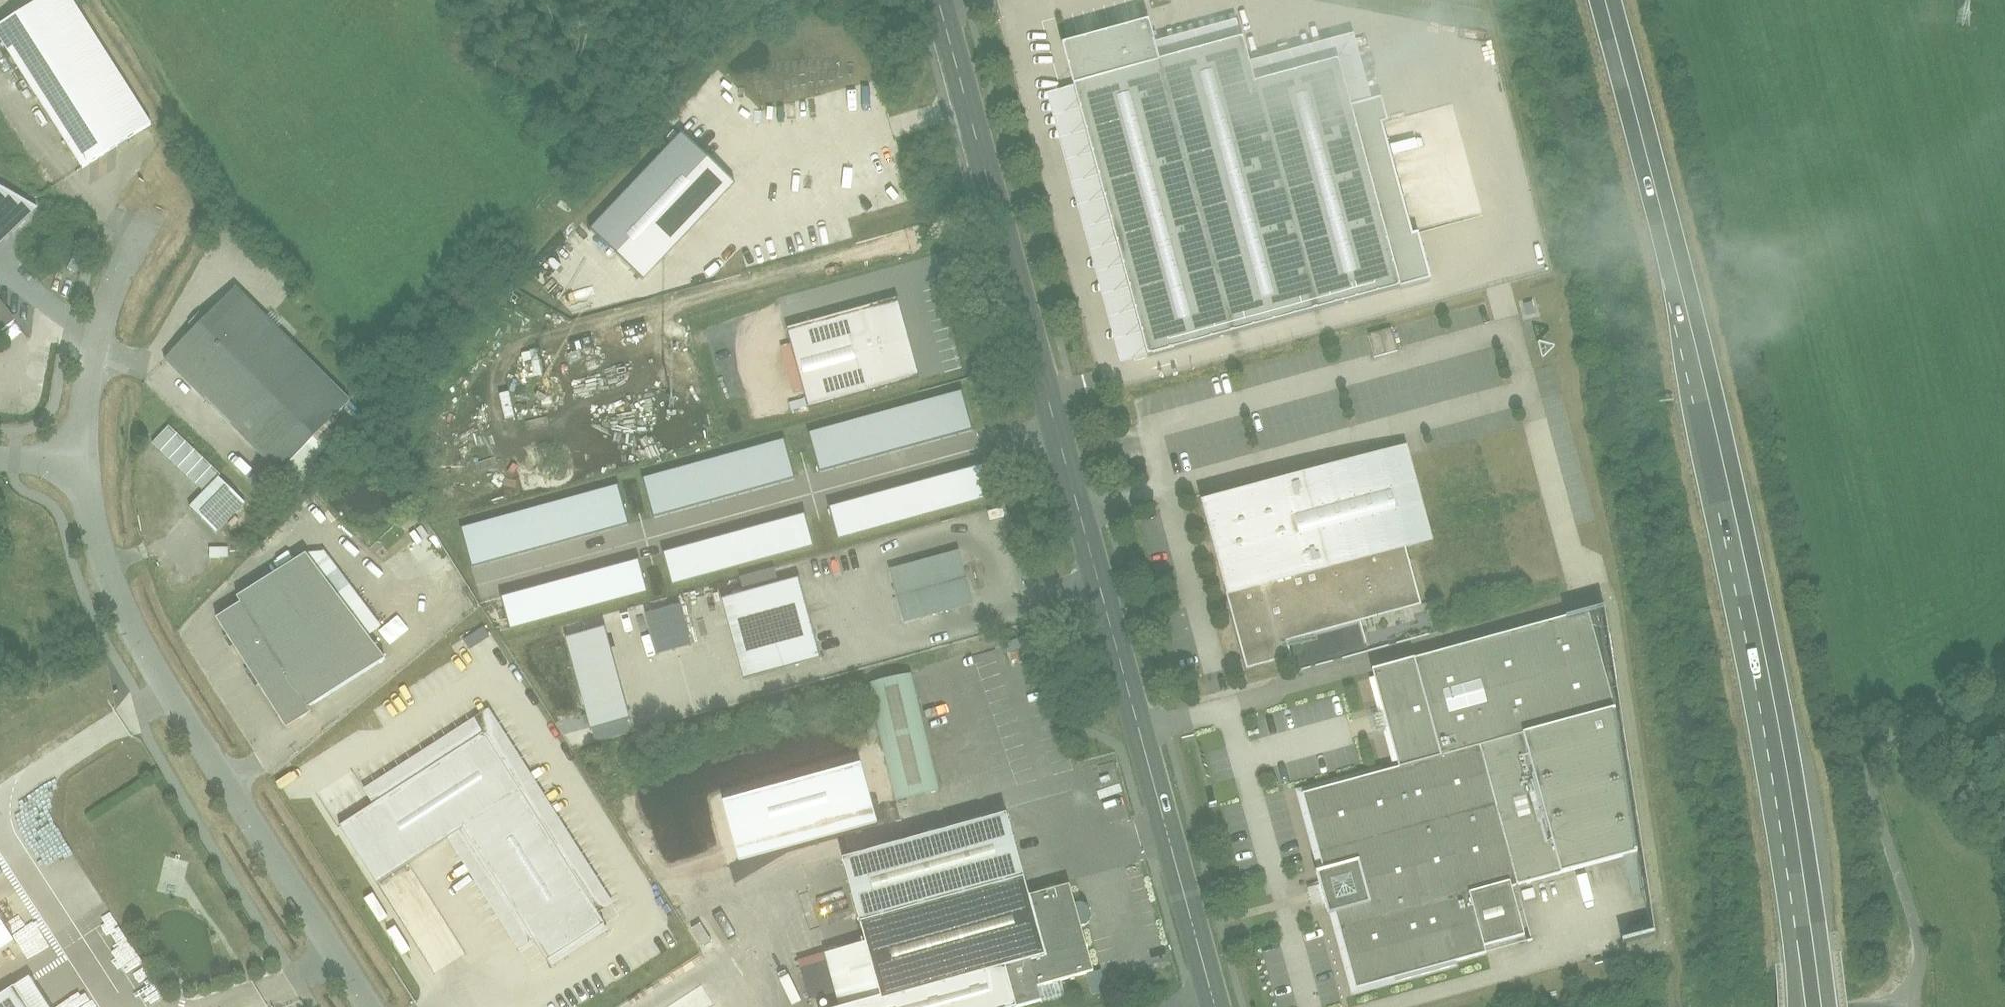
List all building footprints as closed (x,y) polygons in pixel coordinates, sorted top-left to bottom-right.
[(2,34),(86,171),(149,132),(69,0),(38,0),(43,9),(2,34)] [(1155,26),(1067,51),(1153,361),(1435,283),(1384,100),(1356,108),(1345,66),(1263,89),(1251,43),(1166,67),(1155,26)] [(733,182),(680,131),(591,225),(644,276),(733,182)] [(43,211),(0,189),(0,250),(43,211)] [(231,296),(162,366),(269,471),(338,401),(231,296)] [(897,298),(787,329),(809,407),(919,377),(897,298)] [(18,325),(0,306),(0,339),(18,325)] [(1376,357),(1397,350),(1391,329),(1369,335),(1376,357)] [(972,427),(961,388),(809,432),(821,471),(972,427)] [(205,493),(191,508),(218,534),(249,503),(170,426),(153,443),(205,493)] [(792,477),(781,438),(642,476),(653,516),(792,477)] [(1396,455),(1209,505),(1252,668),(1289,659),(1286,646),(1418,611),(1403,555),(1421,550),(1396,455)] [(991,497),(981,464),(830,506),(839,539),(991,497)] [(627,523),(616,485),(461,527),(472,566),(627,523)] [(815,544),(805,511),(664,551),(674,585),(815,544)] [(431,527),(407,541),(434,590),(458,577),(431,527)] [(975,603),(960,550),(891,569),(906,623),(975,603)] [(243,607),(218,623),(286,729),(315,710),(310,703),(378,659),(309,552),(237,598),(243,607)] [(647,592),(638,560),(501,597),(510,628),(647,592)] [(745,589),(777,583),(775,570),(743,576),(745,589)] [(820,657),(796,580),(720,602),(743,680),(820,657)] [(658,655),(693,646),(683,605),(647,614),(658,655)] [(1406,771),(1297,799),(1350,999),(1527,953),(1512,895),(1629,862),(1609,726),(1577,625),(1381,675),(1406,771)] [(633,723),(611,633),(571,643),(594,733),(633,723)] [(937,793),(910,675),(866,685),(894,803),(937,793)] [(554,965),(610,929),(603,919),(617,910),(490,713),(368,791),(377,806),(342,829),(379,887),(449,842),(521,953),(539,941),(554,965)] [(846,859),(867,940),(825,952),(839,1006),(1017,1006),(1042,1000),(1039,987),(1092,972),(1069,886),(1027,897),(1006,817),(846,859)] [(0,918),(0,950),(15,940),(0,918)] [(0,1002),(0,1006),(41,1006),(26,985),(0,1002)] [(702,988),(684,998),(689,1006),(714,1006),(702,988)]
